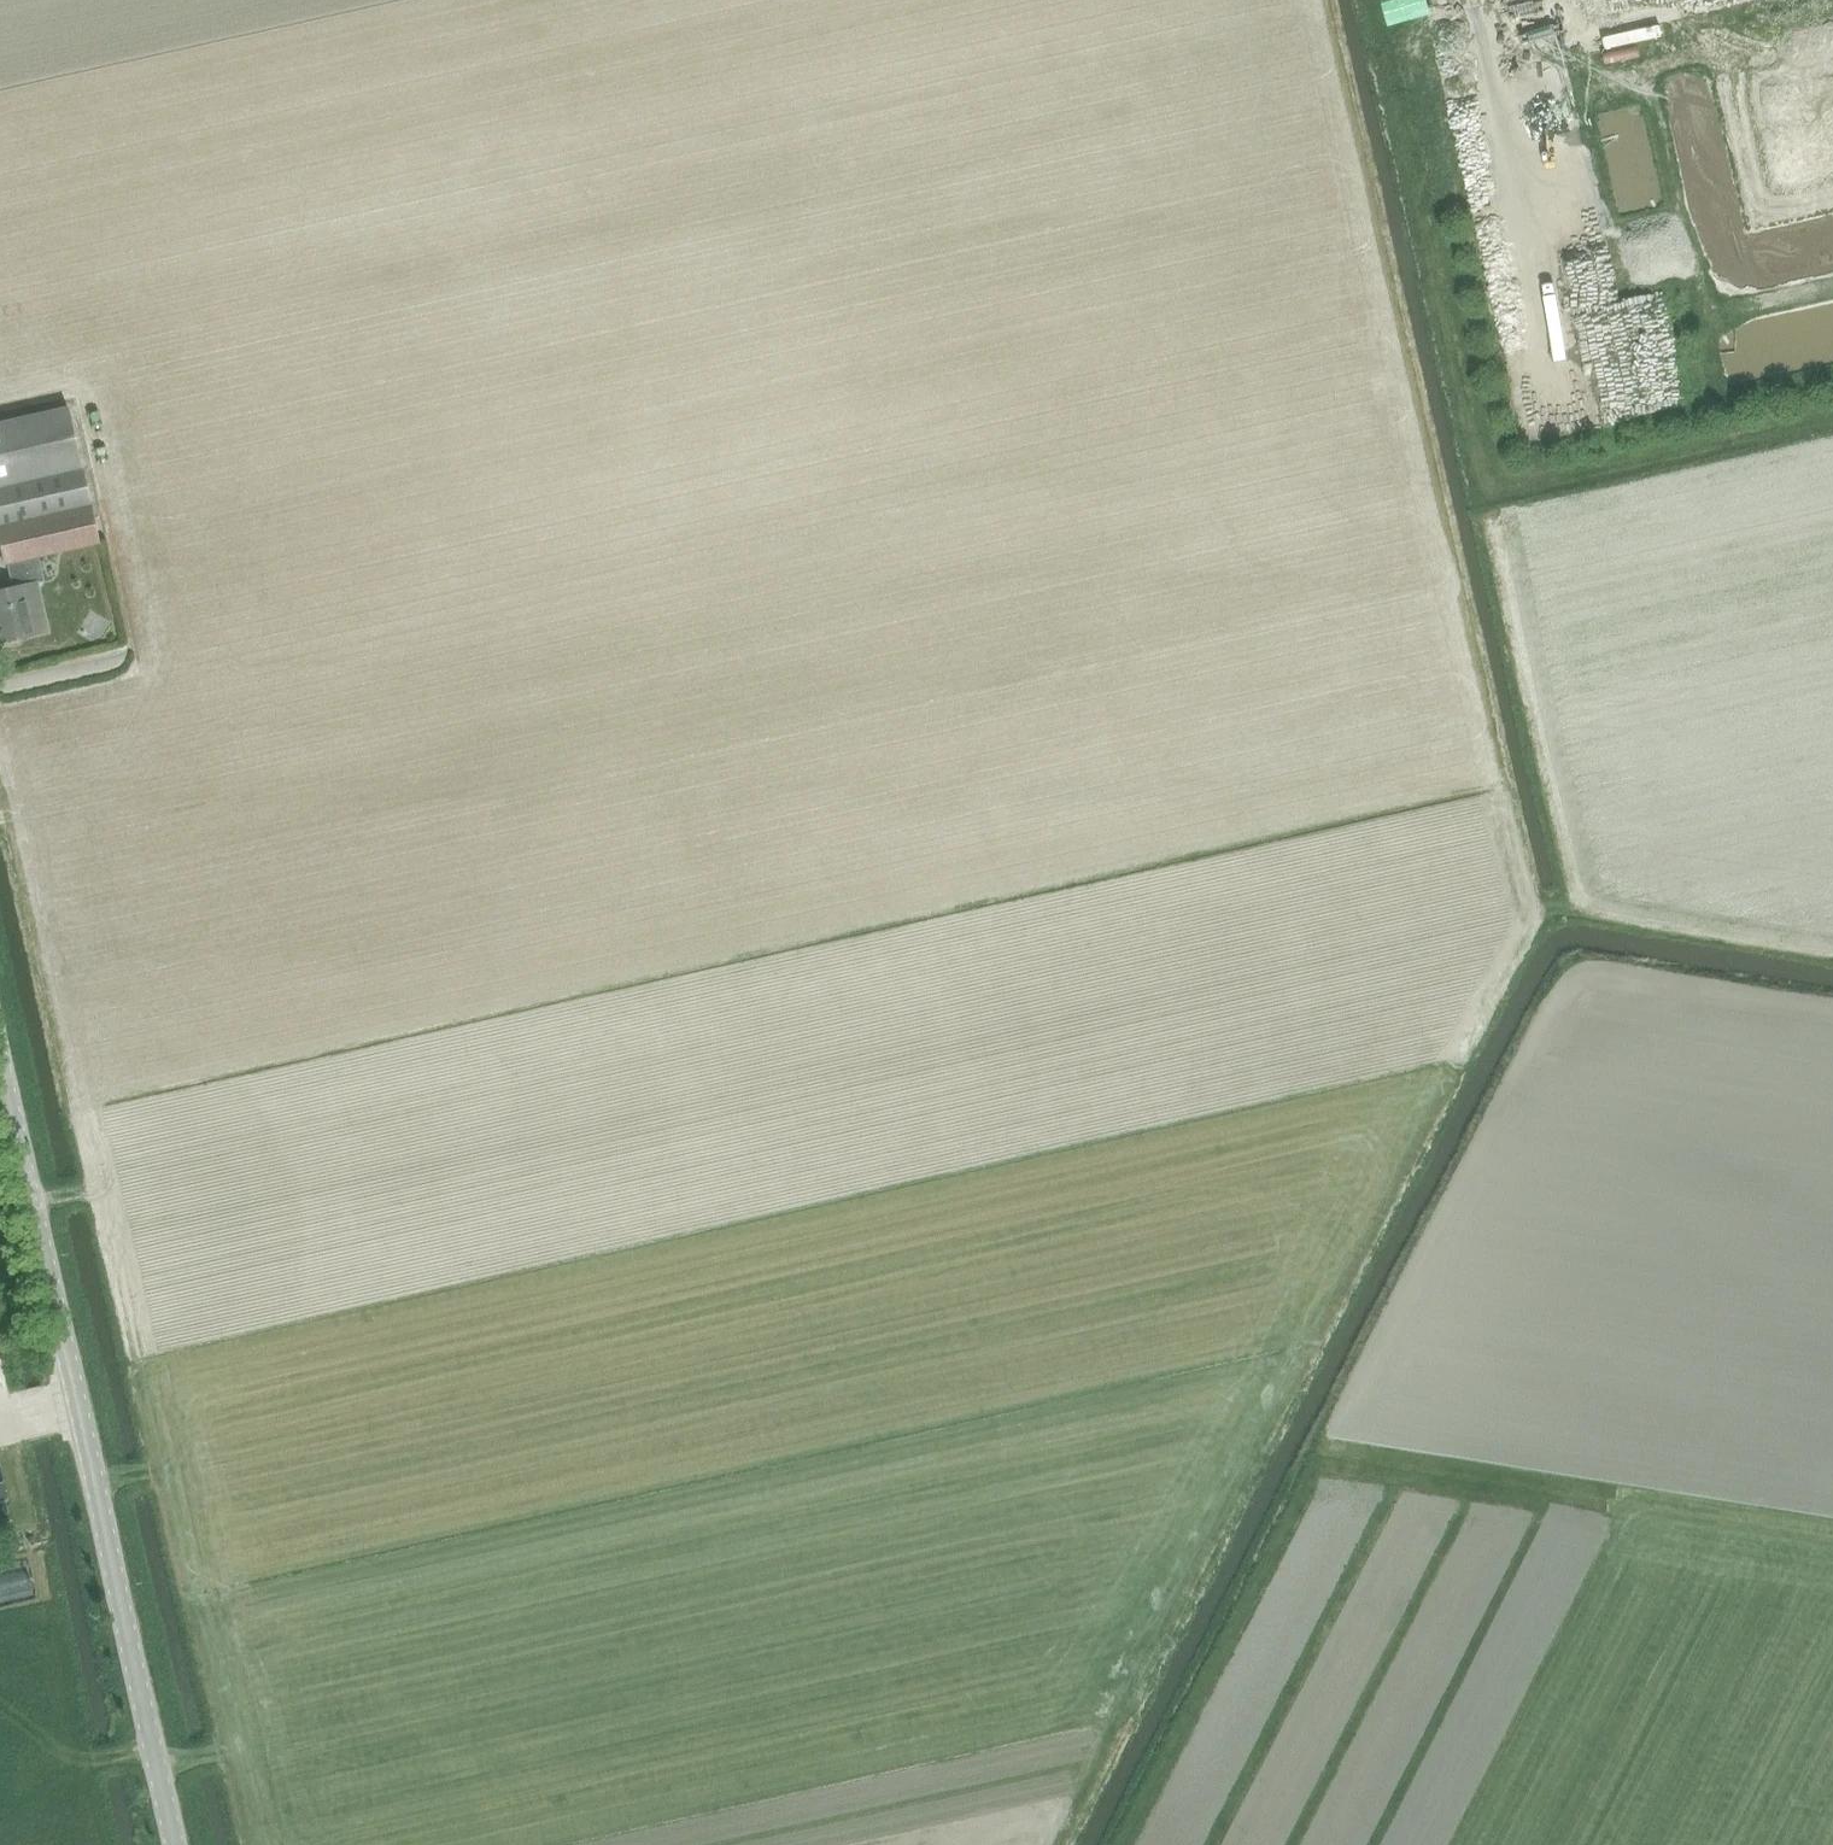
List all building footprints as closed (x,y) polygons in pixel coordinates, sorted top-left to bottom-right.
[(87,490),(68,407),(0,423),(0,509),(87,490)] [(87,490),(0,509),(0,541),(11,589),(0,592),(0,642),(33,635),(22,589),(45,583),(40,560),(100,546),(87,490)]
